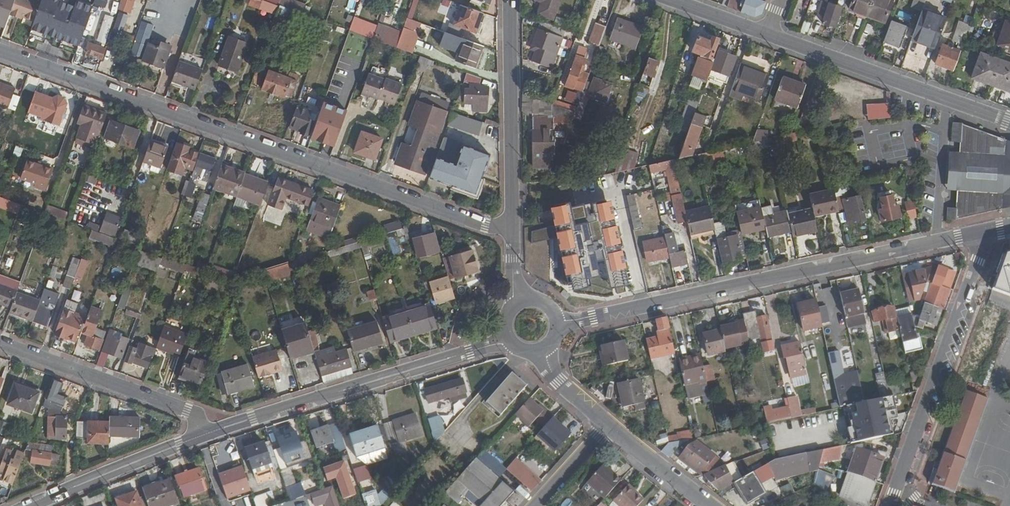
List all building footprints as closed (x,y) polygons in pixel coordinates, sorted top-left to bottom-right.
[(11,15),(19,18),(20,16),(23,17),(34,21),(40,6),(41,2),(36,0),(16,0),(11,15)] [(40,6),(49,9),(52,0),(42,0),(41,2),(40,6)] [(133,0),(119,0),(117,10),(131,12),(133,0)] [(250,5),(259,9),(262,0),(261,0),(251,0),(250,5)] [(303,13),(308,1),(305,0),(282,0),(280,5),(291,9),(303,13)] [(347,8),(353,9),(355,0),(349,0),(347,8)] [(542,2),(538,14),(554,19),(561,0),(538,0),(542,2)] [(769,0),(726,0),(724,4),(757,16),(764,13),(769,0)] [(819,14),(823,0),(810,0),(807,11),(819,14)] [(827,15),(832,2),(825,0),(821,13),(827,15)] [(869,14),(875,0),(855,0),(852,9),(869,14)] [(869,14),(888,21),(895,0),(875,0),(869,14)] [(925,9),(928,0),(916,0),(914,5),(925,9)] [(838,26),(844,7),(832,2),(827,15),(825,21),(838,26)] [(286,24),(291,9),(280,5),(275,19),(286,24)] [(478,22),(481,13),(461,6),(456,19),(452,18),(447,33),(459,38),(463,27),(473,31),(476,21),(478,22)] [(78,24),(86,27),(91,13),(83,9),(78,24)] [(915,38),(938,46),(948,18),(924,10),(915,38)] [(118,11),(112,30),(121,33),(128,15),(118,11)] [(96,41),(105,44),(113,16),(104,13),(96,41)] [(75,29),(47,19),(41,35),(69,45),(75,29)] [(644,28),(619,19),(612,38),(638,47),(644,28)] [(140,59),(151,23),(140,20),(128,55),(140,59)] [(803,20),(801,32),(807,33),(809,21),(803,20)] [(894,20),(886,41),(899,45),(906,25),(894,20)] [(481,23),(478,22),(476,21),(473,31),(478,33),(481,23)] [(543,21),(542,23),(566,31),(566,30),(543,21)] [(965,43),(966,39),(972,24),(965,22),(959,41),(965,43)] [(1008,22),(1000,45),(1009,49),(1009,22),(1008,22)] [(566,31),(542,23),(534,45),(539,46),(534,60),(553,68),(558,54),(551,51),(557,34),(564,37),(566,31)] [(600,46),(607,27),(597,23),(591,42),(600,46)] [(380,27),(376,40),(399,48),(403,35),(380,27)] [(419,33),(406,29),(403,35),(399,48),(412,53),(419,33)] [(551,51),(558,54),(564,37),(557,34),(551,51)] [(712,59),(719,39),(709,35),(707,41),(699,38),(694,52),(705,56),(704,59),(701,58),(691,86),(701,89),(704,82),(706,83),(708,77),(711,69),(714,59),(712,59)] [(229,48),(246,54),(250,43),(233,37),(229,48)] [(279,42),(268,37),(265,47),(276,51),(279,42)] [(913,41),(937,49),(938,46),(915,38),(913,41)] [(478,69),(485,47),(467,41),(459,62),(478,69)] [(104,58),(107,49),(92,43),(89,52),(104,58)] [(166,68),(171,51),(169,50),(170,46),(162,43),(160,47),(151,44),(145,60),(166,68)] [(954,70),(961,50),(946,45),(938,64),(954,70)] [(607,49),(600,46),(596,59),(603,61),(607,49)] [(239,72),(246,54),(229,48),(228,48),(222,66),(239,72)] [(711,69),(708,77),(727,84),(736,58),(728,55),(719,52),(712,70),(711,69)] [(984,53),(975,77),(1009,89),(1009,62),(984,53)] [(566,84),(584,91),(590,74),(581,71),(586,58),(577,55),(566,84)] [(432,61),(422,57),(418,69),(427,73),(432,61)] [(649,59),(637,92),(647,95),(659,62),(649,59)] [(180,60),(173,80),(197,89),(204,69),(180,60)] [(259,62),(251,84),(257,86),(265,64),(259,62)] [(741,66),(767,76),(768,72),(742,63),(741,66)] [(125,66),(121,76),(127,77),(130,68),(125,66)] [(759,98),(767,76),(741,66),(733,89),(759,98)] [(292,97),(298,81),(289,78),(291,73),(284,70),(283,72),(281,71),(279,75),(270,71),(263,89),(285,97),(286,94),(292,97)] [(381,100),(382,99),(388,80),(372,74),(364,94),(381,100)] [(480,89),(484,80),(473,75),(467,90),(467,104),(476,105),(476,112),(489,112),(490,90),(480,89)] [(805,85),(783,77),(775,100),(796,107),(805,85)] [(388,80),(382,99),(398,104),(404,84),(389,78),(388,80)] [(608,91),(612,92),(614,86),(596,80),(590,97),(604,102),(608,91)] [(18,89),(0,82),(0,106),(10,110),(11,108),(16,94),(18,89)] [(37,93),(31,111),(45,116),(49,118),(48,121),(61,126),(70,101),(60,97),(56,99),(37,93)] [(554,154),(561,154),(573,120),(576,112),(553,103),(539,98),(525,93),(525,111),(534,116),(535,167),(552,166),(551,159),(554,159),(554,154)] [(18,110),(23,96),(16,94),(11,108),(18,110)] [(540,95),(539,98),(553,103),(555,100),(540,95)] [(405,146),(398,164),(426,174),(448,114),(451,106),(423,96),(420,104),(412,127),(421,130),(414,149),(405,146)] [(323,109),(326,99),(322,97),(318,107),(323,109)] [(553,103),(576,112),(578,108),(555,100),(553,103)] [(685,122),(692,124),(699,104),(692,102),(685,122)] [(867,121),(894,118),(890,104),(866,107),(867,121)] [(99,145),(110,114),(87,105),(81,123),(86,125),(80,138),(99,145)] [(298,105),(291,124),(299,127),(304,129),(303,132),(311,135),(318,116),(305,112),(306,108),(298,105)] [(482,135),(486,123),(456,112),(451,125),(482,135)] [(337,135),(343,118),(337,116),(336,120),(333,119),(332,122),(321,118),(318,128),(337,135)] [(113,120),(107,137),(138,148),(144,132),(113,120)] [(680,159),(691,156),(701,128),(692,124),(680,159)] [(1005,141),(962,127),(958,125),(952,125),(951,143),(958,144),(958,154),(947,154),(945,191),(957,192),(956,210),(947,210),(947,221),(954,222),(981,215),(1003,210),(1009,208),(1009,143),(1005,141)] [(384,141),(365,134),(358,153),(378,161),(384,141)] [(797,141),(795,134),(783,136),(784,144),(797,141)] [(98,149),(99,145),(80,138),(79,142),(98,149)] [(454,189),(468,194),(470,186),(447,178),(457,149),(490,161),(492,157),(446,139),(432,178),(443,182),(444,178),(456,183),(455,186),(454,189)] [(773,146),(771,139),(769,139),(752,143),(746,144),(748,152),(773,146)] [(161,144),(152,141),(145,162),(153,166),(152,170),(160,173),(162,169),(163,169),(170,147),(161,144)] [(196,169),(201,154),(192,151),(193,148),(185,145),(178,143),(169,168),(184,173),(186,166),(196,169)] [(748,152),(746,144),(739,146),(741,155),(749,153),(748,152)] [(24,147),(19,145),(15,155),(21,157),(24,147)] [(470,186),(468,194),(479,198),(485,181),(483,180),(490,161),(457,149),(447,178),(470,186)] [(709,152),(697,155),(699,163),(724,157),(722,149),(709,152)] [(616,173),(635,168),(639,154),(623,150),(616,173)] [(218,159),(204,154),(196,177),(210,182),(218,159)] [(56,170),(29,160),(24,178),(38,183),(37,186),(48,190),(56,170)] [(673,160),(649,165),(650,173),(667,169),(678,219),(686,218),(685,211),(673,160)] [(247,174),(224,165),(217,187),(240,195),(246,177),(247,174)] [(82,196),(90,199),(97,176),(89,174),(82,196)] [(263,206),(271,183),(261,179),(260,182),(246,177),(240,195),(239,197),(263,206)] [(311,207),(316,192),(280,179),(270,206),(284,211),(288,198),(311,207)] [(116,191),(118,184),(104,180),(102,187),(116,191)] [(180,192),(187,195),(190,185),(183,182),(180,192)] [(551,183),(536,183),(537,192),(551,192),(551,187),(550,188),(551,183)] [(104,206),(111,196),(99,188),(92,198),(104,206)] [(814,216),(838,211),(834,190),(809,196),(813,212),(814,216)] [(845,203),(843,191),(836,192),(838,205),(845,203)] [(199,213),(206,215),(213,195),(206,193),(199,213)] [(626,196),(631,215),(639,213),(635,194),(626,196)] [(76,209),(86,213),(91,202),(80,198),(76,209)] [(556,209),(552,210),(556,227),(532,233),(532,245),(557,238),(570,292),(590,289),(587,277),(606,273),(610,288),(625,284),(621,268),(625,266),(610,198),(572,206),(572,204),(556,207),(556,209)] [(21,214),(25,204),(11,199),(8,209),(21,214)] [(331,240),(343,207),(321,199),(309,232),(331,240)] [(903,208),(902,203),(894,205),(892,199),(881,201),(883,213),(880,213),(883,225),(901,221),(898,210),(903,208)] [(864,218),(866,217),(862,202),(852,205),(853,212),(845,213),(848,230),(866,226),(864,218)] [(908,219),(917,218),(913,203),(905,205),(908,219)] [(51,205),(48,213),(61,217),(64,209),(51,205)] [(284,211),(270,206),(269,211),(282,216),(284,211)] [(714,228),(709,206),(685,211),(686,218),(690,233),(714,228)] [(64,209),(61,217),(71,221),(74,213),(64,209)] [(738,221),(741,233),(766,228),(764,218),(762,212),(761,209),(736,214),(736,215),(738,221)] [(789,218),(792,233),(793,237),(817,231),(814,216),(813,212),(789,218)] [(631,215),(634,229),(642,227),(639,213),(631,215)] [(766,228),(768,238),(792,233),(789,218),(788,214),(764,218),(766,228)] [(388,235),(403,230),(402,223),(387,227),(388,235)] [(691,240),(715,235),(714,230),(714,228),(690,233),(691,240)] [(715,235),(721,262),(739,259),(743,258),(742,257),(737,236),(725,238),(723,228),(714,230),(715,235)] [(118,238),(95,230),(92,237),(115,245),(118,238)] [(143,236),(128,230),(124,239),(140,244),(143,236)] [(670,257),(672,267),(688,263),(685,249),(677,251),(672,233),(664,234),(665,238),(670,257)] [(437,252),(431,235),(415,240),(421,257),(437,252)] [(364,249),(366,255),(371,254),(370,248),(381,245),(379,238),(362,243),(364,248),(364,249)] [(647,262),(670,257),(665,238),(643,242),(647,262)] [(142,247),(149,250),(151,242),(144,240),(142,247)] [(340,256),(364,249),(364,248),(362,243),(338,250),(340,256)] [(50,248),(44,264),(50,266),(56,250),(50,248)] [(163,264),(165,259),(144,251),(139,264),(160,271),(163,264)] [(480,272),(474,252),(451,258),(457,279),(480,272)] [(83,259),(75,256),(69,274),(77,276),(83,259)] [(187,270),(189,264),(166,256),(165,259),(163,264),(186,273),(187,270)] [(1007,264),(1005,256),(997,258),(998,265),(1007,264)] [(198,268),(189,264),(187,270),(203,276),(205,270),(203,269),(198,268)] [(294,275),(291,264),(266,272),(270,282),(294,275)] [(62,267),(57,265),(53,276),(58,277),(62,267)] [(217,268),(215,274),(227,278),(229,272),(217,268)] [(925,323),(937,327),(949,290),(943,287),(948,271),(938,268),(920,321),(917,328),(923,330),(925,323)] [(925,270),(906,269),(904,300),(923,301),(925,270)] [(1008,271),(1009,275),(1001,278),(1005,299),(1009,298),(1009,271),(1008,271)] [(438,305),(457,299),(450,279),(433,284),(438,305)] [(6,305),(7,302),(16,305),(20,292),(21,291),(0,284),(0,302),(6,305)] [(44,301),(37,319),(51,324),(52,324),(57,310),(51,308),(53,303),(59,305),(63,293),(49,287),(44,301)] [(70,296),(79,299),(82,292),(72,289),(70,296)] [(372,299),(379,298),(377,290),(370,292),(372,299)] [(131,293),(126,291),(120,306),(126,308),(131,293)] [(860,291),(842,295),(847,319),(864,314),(865,314),(860,291)] [(15,308),(13,313),(37,321),(37,319),(44,301),(20,292),(16,305),(15,308)] [(821,326),(816,301),(799,305),(804,330),(821,326)] [(415,333),(439,326),(432,305),(409,312),(415,333)] [(822,323),(829,321),(825,305),(818,307),(822,323)] [(909,307),(896,310),(898,318),(911,316),(909,307)] [(71,333),(69,338),(78,340),(87,315),(66,308),(59,329),(71,333)] [(93,308),(85,332),(93,335),(90,345),(102,349),(108,332),(98,328),(104,312),(93,308)] [(878,319),(875,320),(875,324),(884,321),(888,334),(900,332),(895,308),(877,312),(878,319)] [(392,340),(415,333),(409,312),(385,319),(392,340)] [(756,312),(743,315),(745,321),(749,341),(762,338),(765,353),(775,351),(768,317),(757,319),(756,312)] [(866,324),(864,314),(847,319),(850,328),(866,324)] [(911,316),(898,318),(906,355),(923,351),(921,340),(917,341),(915,327),(913,326),(911,316)] [(659,337),(646,340),(651,358),(675,353),(667,318),(656,320),(659,337)] [(37,321),(36,323),(50,328),(51,324),(37,319),(37,321)] [(361,326),(368,347),(385,342),(379,320),(366,324),(361,326)] [(347,324),(349,329),(361,326),(360,321),(347,324)] [(730,326),(720,328),(721,331),(725,348),(750,344),(749,341),(745,321),(736,323),(737,325),(730,326)] [(308,355),(317,352),(311,331),(308,323),(284,330),(292,355),(307,351),(308,355)] [(349,329),(355,350),(368,347),(361,326),(349,329)] [(159,348),(183,356),(190,335),(167,327),(159,348)] [(59,329),(57,333),(69,338),(71,333),(59,329)] [(317,352),(324,375),(353,367),(348,349),(338,352),(325,356),(322,357),(321,352),(323,351),(316,330),(311,331),(317,352)] [(725,348),(721,331),(705,334),(710,354),(725,351),(725,348)] [(110,333),(106,344),(112,346),(110,351),(126,357),(130,344),(122,341),(121,344),(115,341),(116,335),(110,333)] [(605,364),(602,365),(604,371),(628,365),(623,341),(601,346),(605,364)] [(154,355),(156,356),(159,348),(143,343),(141,348),(133,345),(128,360),(136,362),(136,361),(150,366),(154,355)] [(802,343),(801,344),(783,348),(786,359),(789,358),(793,379),(808,376),(803,355),(804,355),(802,343)] [(106,344),(103,352),(108,354),(110,351),(112,346),(106,344)] [(325,356),(338,352),(336,348),(324,351),(325,356)] [(256,355),(262,376),(286,369),(281,349),(256,355)] [(181,379),(198,385),(199,380),(205,382),(212,362),(197,357),(199,353),(191,350),(181,379)] [(292,355),(293,359),(308,355),(307,351),(292,355)] [(103,352),(99,365),(105,367),(108,359),(107,358),(108,354),(103,352)] [(840,353),(829,356),(840,408),(866,403),(861,380),(846,383),(840,353)] [(694,361),(693,356),(679,359),(688,397),(709,392),(704,366),(702,359),(694,361)] [(255,385),(249,365),(223,372),(230,393),(255,385)] [(704,366),(709,392),(714,391),(712,379),(713,379),(711,365),(704,366)] [(670,378),(677,376),(675,366),(667,368),(670,378)] [(324,375),(326,383),(350,376),(355,374),(353,367),(324,375)] [(230,393),(223,372),(218,374),(224,394),(230,393)] [(887,387),(884,373),(876,375),(881,400),(890,398),(887,387)] [(916,373),(910,374),(912,384),(913,384),(918,383),(916,373)] [(501,416),(527,387),(512,375),(487,404),(501,416)] [(493,377),(483,389),(489,394),(499,382),(493,377)] [(58,380),(55,378),(45,405),(51,408),(52,408),(65,410),(67,404),(70,395),(65,393),(64,389),(66,383),(58,380)] [(644,410),(643,404),(638,379),(616,384),(621,408),(634,406),(635,411),(644,410)] [(427,391),(430,402),(467,390),(464,380),(427,391)] [(39,393),(13,384),(6,406),(32,415),(39,393)] [(901,384),(887,387),(890,398),(914,393),(913,388),(902,390),(901,384)] [(467,390),(430,402),(431,404),(451,398),(468,392),(467,390)] [(468,392),(451,398),(453,404),(470,399),(468,392)] [(967,392),(962,406),(984,414),(989,400),(967,392)] [(797,395),(787,398),(790,408),(792,418),(802,415),(801,411),(797,395)] [(537,407),(529,401),(515,417),(529,429),(535,421),(543,412),(537,407)] [(539,405),(537,407),(543,412),(535,421),(538,424),(548,413),(539,405)] [(887,430),(883,405),(818,419),(817,417),(808,419),(808,421),(780,426),(785,451),(887,430)] [(792,418),(790,408),(775,411),(774,406),(764,408),(768,424),(792,418)] [(984,414),(962,406),(951,440),(973,447),(984,414)] [(69,437),(69,411),(65,410),(52,408),(51,408),(51,437),(69,437)] [(816,413),(815,408),(801,411),(802,415),(802,416),(816,413)] [(550,422),(553,418),(548,413),(538,424),(543,429),(550,422)] [(395,422),(401,442),(425,435),(419,415),(395,422)] [(437,418),(430,421),(433,433),(441,431),(437,418)] [(144,420),(114,419),(114,422),(113,435),(143,436),(144,420)] [(1,420),(0,422),(0,433),(4,435),(8,422),(1,420)] [(91,421),(81,420),(80,439),(91,439),(91,442),(113,443),(113,435),(114,422),(91,421)] [(393,444),(401,442),(395,422),(387,425),(393,444)] [(556,428),(550,422),(543,429),(536,437),(554,453),(569,436),(563,431),(562,432),(556,428)] [(342,429),(341,424),(313,433),(318,449),(346,440),(342,429)] [(358,457),(384,449),(379,428),(352,436),(358,457)] [(305,449),(300,431),(279,438),(285,455),(305,449)] [(669,442),(668,435),(655,437),(657,445),(669,442)] [(973,447),(951,440),(942,464),(939,471),(934,469),(929,484),(956,494),(973,447)] [(769,441),(761,444),(764,452),(771,450),(769,441)] [(55,444),(31,442),(29,449),(36,450),(34,462),(52,464),(55,444)] [(248,448),(251,458),(270,451),(267,442),(248,448)] [(680,457),(702,475),(717,470),(707,461),(712,454),(697,443),(688,447),(680,457)] [(663,447),(659,453),(668,460),(676,449),(671,445),(663,447)] [(841,460),(843,446),(824,450),(823,453),(821,464),(841,460)] [(2,469),(19,476),(25,459),(22,458),(23,452),(10,448),(2,469)] [(270,451),(251,458),(254,468),(273,462),(270,451)] [(857,451),(840,497),(866,505),(883,460),(857,451)] [(347,470),(355,467),(350,452),(342,455),(347,470)] [(820,469),(821,464),(823,453),(773,463),(776,473),(810,466),(811,470),(820,469)] [(407,456),(396,459),(397,464),(408,460),(407,456)] [(516,457),(505,468),(530,492),(541,480),(516,457)] [(412,473),(408,460),(397,464),(403,483),(412,473)] [(467,472),(446,495),(459,505),(465,499),(473,505),(504,505),(514,495),(476,461),(467,472)] [(735,464),(726,467),(734,481),(735,482),(742,478),(735,464)] [(353,470),(359,484),(370,479),(363,465),(353,470)] [(293,466),(283,469),(285,473),(289,486),(298,483),(293,466)] [(251,483),(245,467),(221,475),(229,498),(253,490),(251,483)] [(612,479),(613,478),(601,467),(599,469),(612,479)] [(717,470),(702,475),(709,483),(718,490),(734,481),(726,467),(717,470)] [(598,495),(612,479),(599,469),(586,485),(598,495)] [(202,471),(178,478),(185,499),(209,491),(202,471)] [(755,472),(730,486),(733,491),(738,489),(747,505),(766,495),(755,472)] [(816,485),(825,492),(833,483),(819,472),(816,485)] [(619,483),(613,478),(612,479),(598,495),(605,501),(619,483)] [(147,490),(152,505),(176,505),(181,504),(174,481),(147,490)] [(311,493),(315,505),(316,505),(325,503),(326,505),(340,505),(333,485),(311,493)] [(615,505),(640,505),(644,501),(627,487),(612,504),(615,505)] [(368,505),(375,505),(381,504),(377,491),(365,496),(368,505)] [(141,493),(122,500),(124,505),(145,505),(141,493)] [(259,505),(273,505),(269,493),(256,497),(259,505)]
